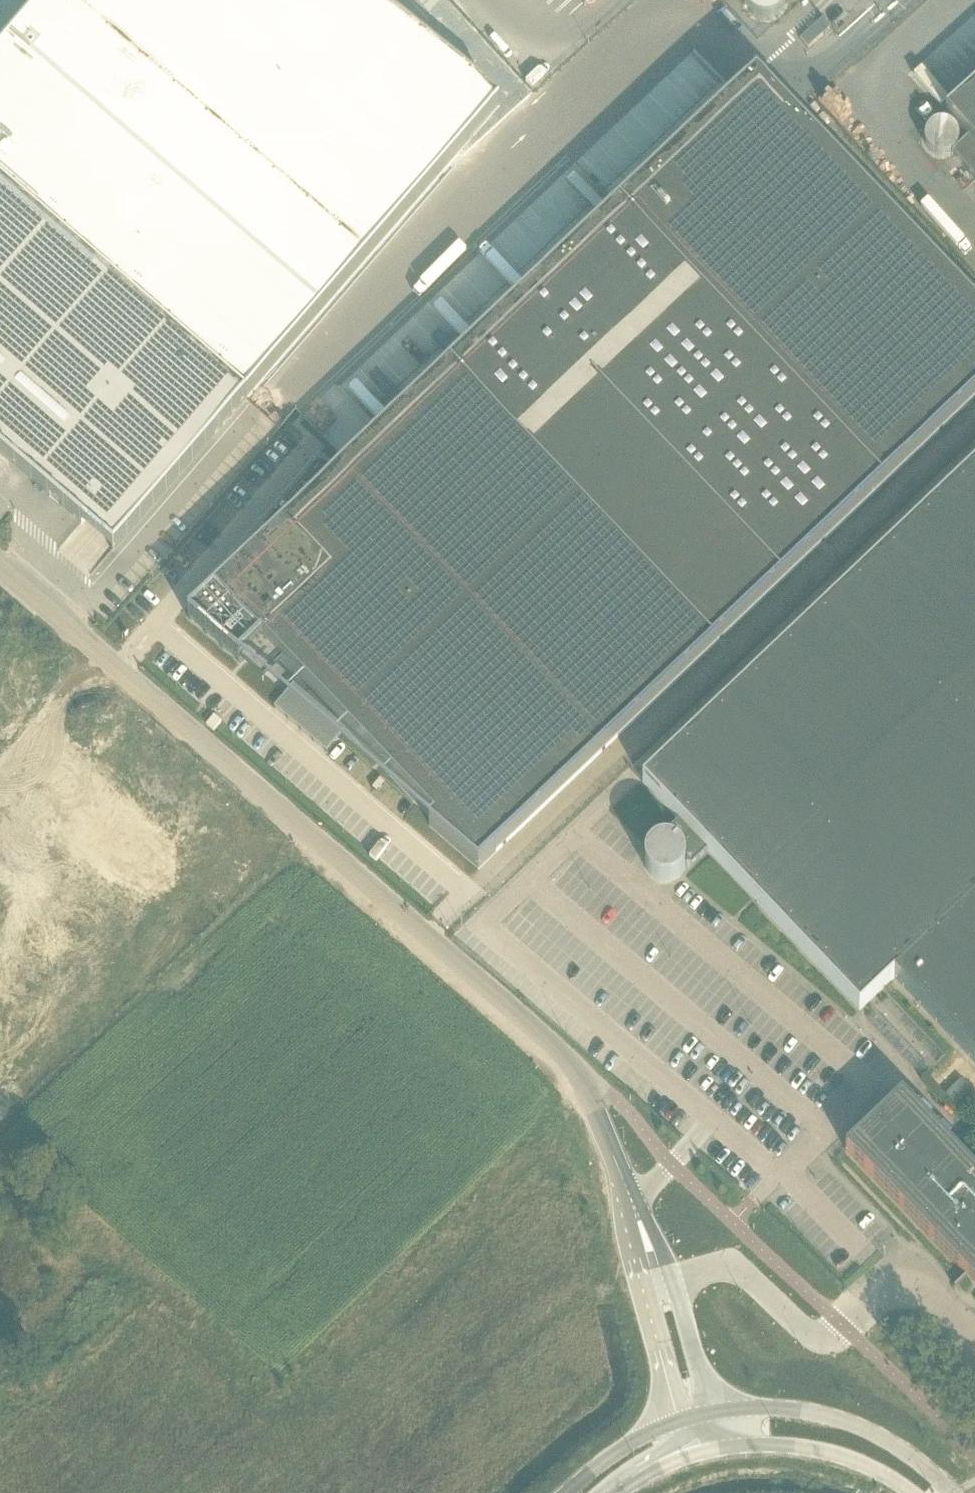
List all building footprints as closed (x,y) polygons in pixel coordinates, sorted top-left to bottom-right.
[(246,400),(499,108),(375,0),(50,0),(0,58),(0,187),(246,400)] [(188,619),(239,663),(257,646),(263,653),(267,649),(433,823),(428,827),(478,871),(974,399),(974,310),(792,118),(756,80),(631,199),(188,619)] [(945,116),(968,141),(952,155),(974,181),(974,89),(945,116)] [(80,524),(81,525),(112,551),(113,552),(114,553),(246,400),(0,187),(0,454),(80,524)] [(642,783),(678,821),(662,837),(663,843),(661,843),(658,844),(656,844),(653,846),(652,847),(649,850),(648,851),(647,853),(647,854),(646,856),(645,857),(645,859),(645,861),(645,863),(645,864),(645,866),(645,868),(646,870),(647,873),(648,874),(651,877),(653,879),(656,881),(658,881),(661,882),(663,883),(665,883),(668,882),(670,882),(673,881),(675,880),(678,878),(680,875),(681,874),(682,873),(683,871),(684,868),(685,866),(691,867),(707,851),(859,1011),(894,978),(974,1064),(974,467),(642,783)] [(944,1056),(889,998),(880,1006),(935,1064),(944,1056)] [(929,1069),(875,1012),(867,1019),(921,1077),(929,1069)] [(954,1109),(972,1092),(961,1081),(944,1098),(954,1109)] [(902,1097),(845,1151),(974,1287),(974,1174),(902,1097)]
